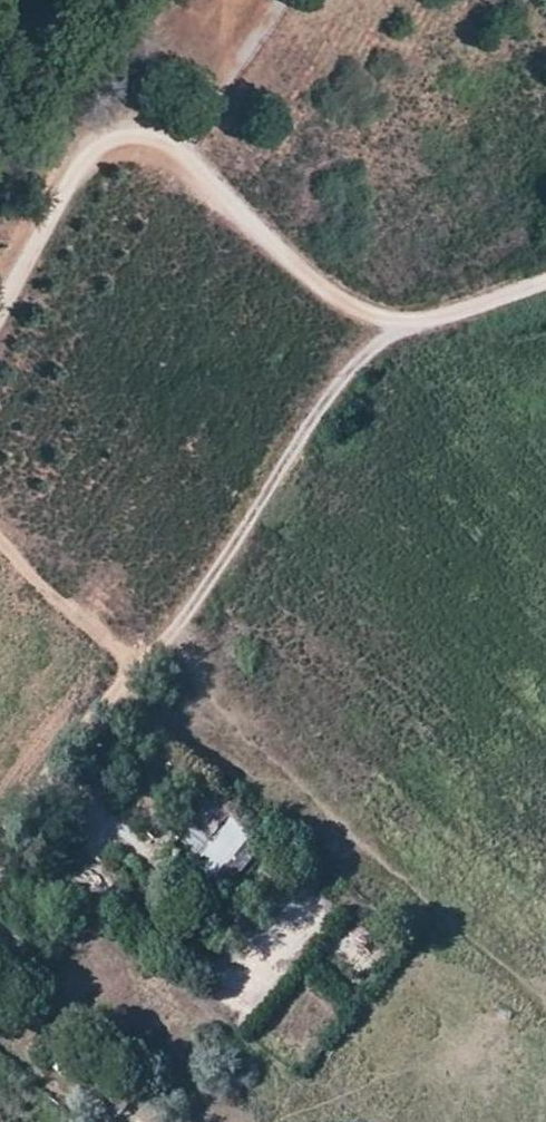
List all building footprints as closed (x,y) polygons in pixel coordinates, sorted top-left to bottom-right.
[(175,848),(195,864),(232,819),(202,795),(185,817),(194,823),(175,848)]
